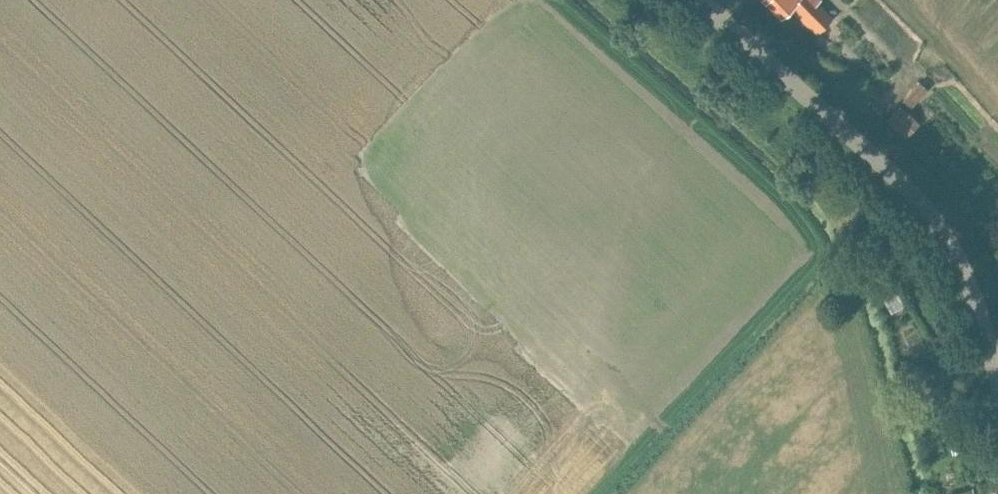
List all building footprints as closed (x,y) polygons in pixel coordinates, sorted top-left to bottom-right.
[(780,19),(791,9),(815,34),(832,18),(816,2),(818,0),(762,0),(780,19)] [(920,81),(903,101),(912,109),(929,90),(920,81)] [(909,136),(917,127),(921,122),(901,105),(894,113),(888,118),(909,136)] [(987,193),(979,199),(984,206),(992,200),(987,193)]
